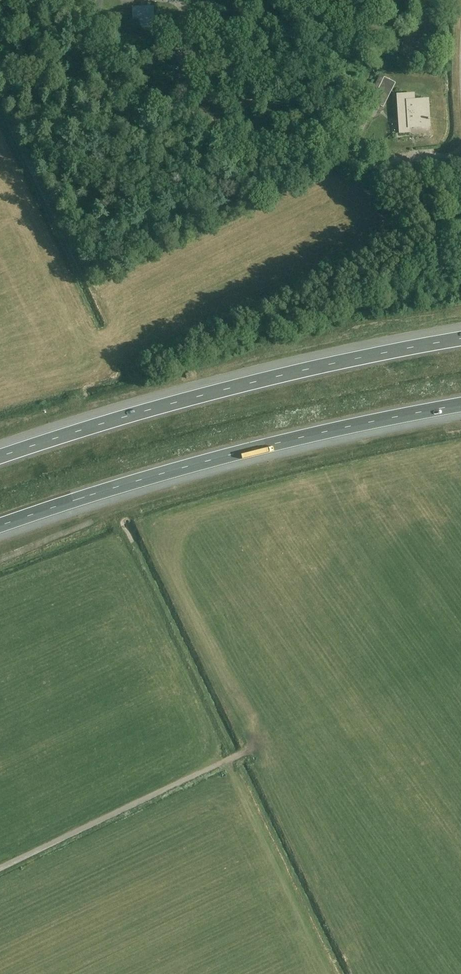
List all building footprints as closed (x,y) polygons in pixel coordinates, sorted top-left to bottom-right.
[(152,9),(132,9),(132,25),(137,25),(137,30),(147,30),(147,25),(152,25),(152,9)] [(396,83),(385,78),(378,91),(388,97),(396,83)] [(415,100),(414,94),(398,95),(400,133),(409,133),(409,128),(430,127),(429,99),(415,100)]
